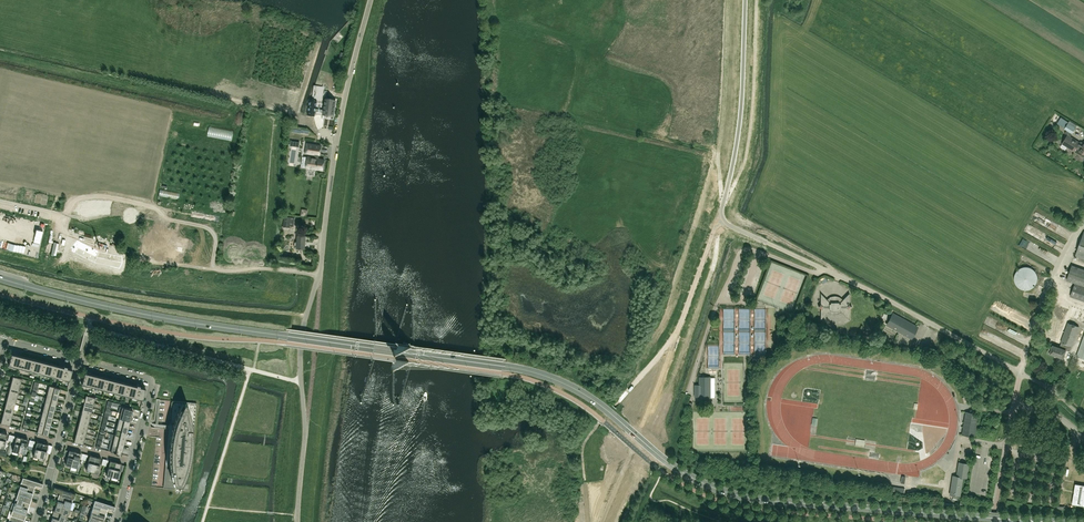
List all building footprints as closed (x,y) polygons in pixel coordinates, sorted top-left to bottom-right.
[(310,100),(308,115),(315,116),(315,114),(323,115),(323,113),(333,115),(335,101),(325,99),(324,104),(323,103),(323,102),(317,101),(310,100)] [(1057,124),(1065,128),(1068,123),(1060,118),(1057,124)] [(1072,133),(1076,128),(1068,123),(1065,128),(1072,133)] [(1061,146),(1066,149),(1067,147),(1074,152),(1083,157),(1083,143),(1083,144),(1080,142),(1067,134),(1062,144),(1061,146)] [(320,146),(306,144),(304,153),(316,155),(318,156),(319,156),(320,146)] [(318,156),(316,155),(315,159),(307,158),(305,168),(315,170),(315,169),(322,170),(323,161),(318,160),(318,159),(317,159),(318,156)] [(123,220),(123,221),(123,222),(123,223),(124,224),(124,225),(125,225),(125,226),(126,226),(126,227),(127,227),(128,227),(129,227),(130,227),(131,227),(132,227),(133,227),(133,226),(134,226),(134,225),(135,225),(135,224),(136,224),(136,223),(136,222),(136,221),(136,220),(136,219),(136,218),(135,218),(135,217),(135,216),(134,216),(134,215),(133,215),(132,215),(132,214),(131,214),(130,214),(129,214),(128,214),(127,214),(127,215),(126,215),(125,216),(124,217),(124,218),(123,218),(123,219),(123,220)] [(1035,214),(1032,222),(1048,228),(1050,224),(1046,223),(1047,218),(1035,214)] [(293,225),(294,217),(284,216),(283,226),(290,227),(290,225),(293,225)] [(1024,234),(1043,242),(1046,235),(1030,228),(1029,231),(1026,229),(1024,234)] [(1075,256),(1083,259),(1083,232),(1075,256)] [(304,248),(306,235),(298,235),(297,241),(295,241),(295,243),(297,243),(297,248),(304,248)] [(73,244),(72,251),(94,262),(120,268),(123,262),(122,256),(99,251),(77,240),(73,244)] [(1020,241),(1017,248),(1050,264),(1053,257),(1020,241)] [(1072,265),(1071,268),(1067,280),(1083,286),(1083,269),(1072,265)] [(1016,284),(1018,287),(1021,289),(1024,290),(1028,289),(1031,289),(1034,287),(1036,284),(1037,281),(1038,277),(1037,273),(1035,270),(1032,268),(1028,267),(1024,266),(1021,268),(1018,270),(1015,273),(1014,276),(1015,280),(1016,284)] [(1075,284),(1071,296),(1083,301),(1083,287),(1075,284)] [(852,306),(851,306),(849,304),(849,296),(848,295),(850,293),(849,293),(841,302),(829,302),(821,293),(820,293),(822,295),(821,296),(821,304),(819,306),(818,306),(819,306),(821,308),(821,317),(822,318),(820,319),(821,319),(829,310),(841,310),(849,319),(850,319),(848,318),(849,317),(849,308),(851,306),(852,306)] [(1070,351),(1072,346),(1079,326),(1069,322),(1063,339),(1062,338),(1067,324),(1074,304),(1057,298),(1043,335),(1045,336),(1044,340),(1048,342),(1049,338),(1062,342),(1060,347),(1053,345),(1051,349),(1049,348),(1048,352),(1050,352),(1050,353),(1063,358),(1066,350),(1070,351)] [(884,312),(882,317),(888,321),(891,316),(884,312)] [(886,325),(912,339),(918,326),(892,312),(891,316),(888,321),(886,325)] [(14,367),(17,354),(12,353),(8,365),(14,367)] [(19,368),(22,356),(17,354),(14,367),(19,368)] [(24,369),(27,357),(22,356),(19,368),(24,369)] [(29,371),(32,358),(27,357),(24,369),(29,371)] [(34,372),(37,360),(32,358),(29,371),(34,372)] [(39,373),(42,361),(37,360),(34,372),(39,373)] [(44,375),(47,362),(42,361),(39,373),(44,375)] [(49,376),(52,363),(47,362),(44,375),(49,376)] [(54,377),(57,365),(52,363),(49,376),(54,377)] [(59,378),(62,366),(57,365),(54,377),(59,378)] [(64,380),(67,367),(62,366),(59,378),(64,380)] [(69,381),(72,369),(67,367),(64,380),(69,381)] [(87,386),(90,373),(85,372),(82,384),(87,386)] [(866,372),(865,380),(874,381),(876,373),(866,372)] [(92,387),(95,375),(90,373),(87,386),(92,387)] [(97,388),(100,376),(95,375),(92,387),(97,388)] [(102,390),(105,377),(100,376),(97,388),(102,390)] [(107,391),(110,379),(105,377),(102,390),(107,391)] [(710,398),(710,377),(699,377),(699,385),(695,385),(695,397),(698,397),(698,398),(710,398)] [(112,392),(115,380),(110,379),(107,391),(112,392)] [(117,394),(120,381),(115,380),(112,392),(117,394)] [(122,395),(125,382),(120,381),(117,394),(122,395)] [(127,396),(130,384),(125,382),(122,395),(127,396)] [(132,397),(135,385),(130,384),(127,396),(132,397)] [(59,394),(60,388),(49,385),(48,391),(59,394)] [(137,399),(140,386),(135,385),(132,397),(137,399)] [(142,400),(146,388),(140,386),(137,399),(142,400)] [(57,400),(59,394),(48,391),(46,397),(57,400)] [(94,403),(95,397),(86,395),(84,401),(94,403)] [(56,406),(57,400),(46,397),(45,403),(56,406)] [(188,490),(193,440),(197,403),(172,400),(164,488),(188,490)] [(54,411),(56,406),(45,403),(43,409),(54,411)] [(131,415),(133,410),(122,407),(120,412),(131,415)] [(53,417),(54,411),(43,409),(42,414),(53,417)] [(130,421),(131,415),(120,412),(119,418),(130,421)] [(974,436),(978,414),(966,412),(962,434),(974,436)] [(51,423),(53,417),(42,414),(40,420),(51,423)] [(128,426),(130,421),(119,418),(118,423),(128,426)] [(49,429),(51,423),(40,420),(39,426),(49,429)] [(127,432),(128,426),(118,423),(116,429),(127,432)] [(167,451),(167,425),(152,425),(151,430),(157,430),(157,451),(167,451)] [(48,435),(49,429),(39,426),(37,432),(48,435)] [(126,437),(127,432),(116,429),(115,434),(126,437)] [(124,443),(126,437),(115,434),(113,440),(124,443)] [(18,452),(22,437),(16,436),(14,444),(13,444),(12,449),(13,449),(13,450),(18,452)] [(26,447),(28,439),(22,437),(18,452),(24,453),(24,452),(25,453),(27,448),(26,447)] [(123,448),(124,443),(113,440),(111,439),(109,445),(123,448)] [(39,457),(42,443),(37,441),(35,450),(34,449),(32,454),(33,455),(33,456),(39,457)] [(46,453),(48,444),(42,443),(39,457),(44,459),(45,458),(46,458),(47,453),(46,453)] [(121,454),(123,448),(109,445),(108,450),(121,454)] [(71,465),(75,451),(69,450),(67,458),(66,458),(65,463),(66,463),(65,464),(71,465)] [(78,461),(81,452),(75,451),(71,465),(77,467),(77,466),(78,466),(79,461),(78,461)] [(92,471),(95,456),(90,455),(87,463),(86,463),(85,468),(86,468),(86,469),(92,471)] [(99,466),(101,458),(95,456),(92,471),(97,472),(98,471),(99,471),(100,467),(99,466)] [(112,476),(116,462),(110,460),(108,469),(107,468),(105,473),(107,474),(106,474),(112,476)] [(119,472),(121,463),(116,462),(112,476),(118,477),(119,477),(120,472),(119,472)] [(959,462),(956,476),(953,476),(950,494),(960,496),(963,477),(967,478),(969,464),(959,462)] [(896,474),(897,465),(885,464),(885,466),(881,466),(881,470),(883,470),(883,474),(896,474)] [(42,487),(43,483),(23,477),(20,485),(34,489),(35,485),(42,487)] [(1076,480),(1073,500),(1083,502),(1083,481),(1076,480)] [(31,498),(34,489),(20,485),(18,493),(31,498)] [(904,495),(905,488),(892,486),(891,493),(904,495)] [(72,502),(75,493),(55,487),(54,490),(60,492),(58,497),(72,502)] [(29,506),(31,498),(18,493),(15,502),(29,506)] [(70,510),(72,502),(58,497),(56,505),(70,510)] [(114,510),(115,506),(95,500),(92,508),(106,512),(108,508),(114,510)] [(26,514),(29,506),(15,502),(12,510),(26,514)] [(67,518),(70,510),(56,505),(53,514),(67,518)] [(104,521),(106,512),(92,508),(90,516),(104,521)] [(26,514),(12,510),(10,518),(22,521),(24,521),(26,514)] [(67,518),(53,514),(51,521),(66,521),(67,518)]
